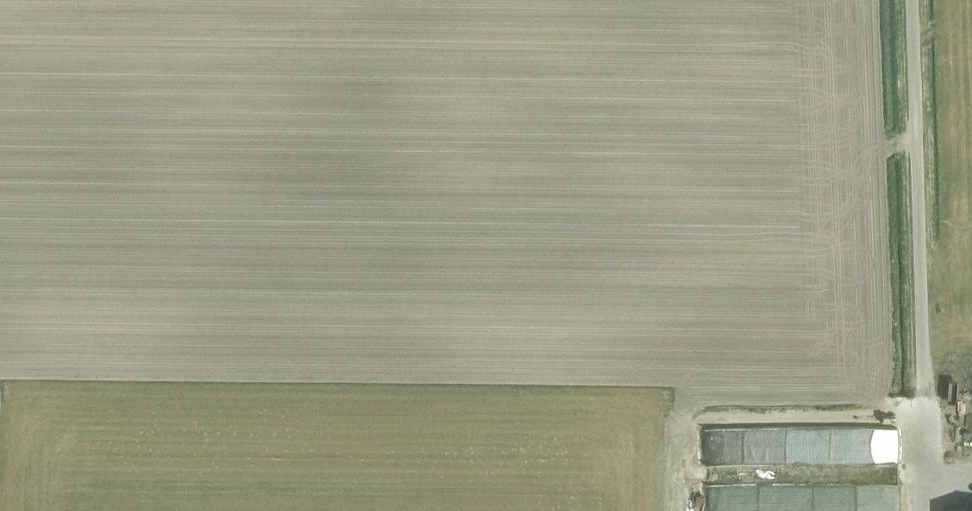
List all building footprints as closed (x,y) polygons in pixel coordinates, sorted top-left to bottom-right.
[(730,510),(765,510),(766,505),(770,505),(772,486),(732,483),(730,510)]
